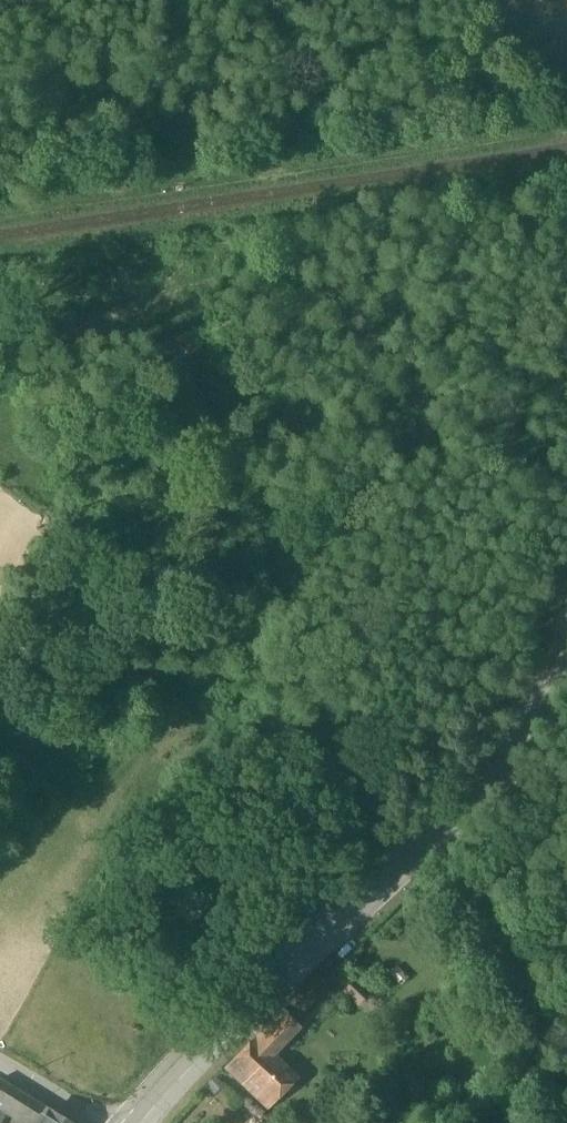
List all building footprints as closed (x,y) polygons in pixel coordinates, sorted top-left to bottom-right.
[(334,962),(282,1014),(291,1023),(294,1026),(335,984),(345,973),(334,962)] [(345,973),(335,984),(360,1008),(370,997),(345,973)] [(282,1014),(227,1069),(267,1108),(292,1082),(268,1058),(284,1041),(279,1036),(291,1023),(282,1014)] [(0,1081),(0,1108),(19,1120),(31,1100),(0,1081)] [(31,1100),(19,1120),(24,1122),(39,1122),(47,1110),(31,1100)] [(47,1110),(39,1122),(67,1122),(47,1110)]
